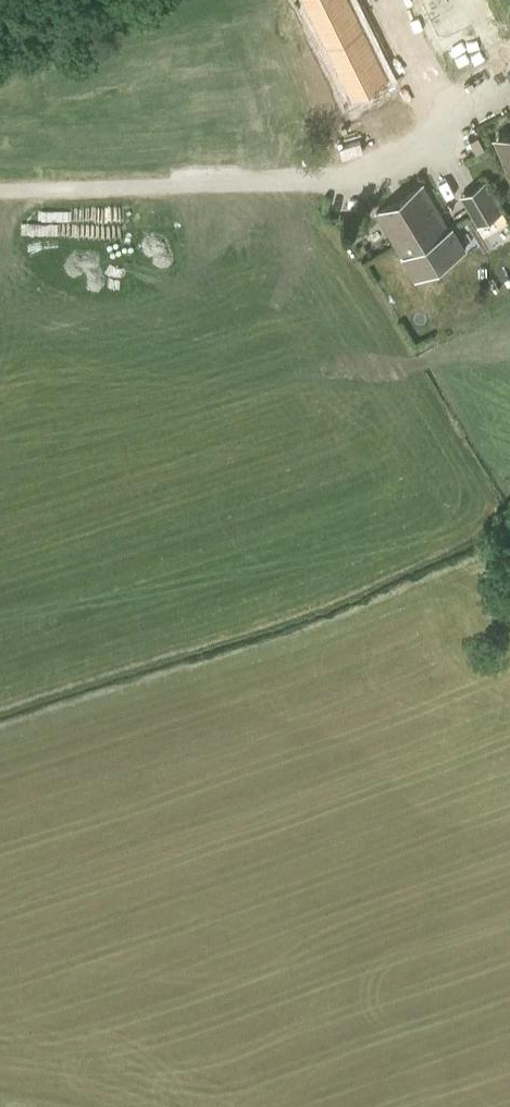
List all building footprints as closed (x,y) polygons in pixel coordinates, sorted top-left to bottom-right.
[(329,46),(364,28),(350,0),(306,0),(329,46)] [(444,32),(481,17),(474,0),(431,0),(444,32)] [(364,28),(329,46),(354,96),(389,78),(364,28)] [(504,161),(509,175),(509,132),(498,138),(508,160),(504,161)] [(372,202),(390,235),(435,209),(417,177),(372,202)] [(486,180),(460,194),(477,224),(503,210),(486,180)] [(435,209),(390,235),(409,268),(459,239),(447,217),(442,220),(435,209)]
